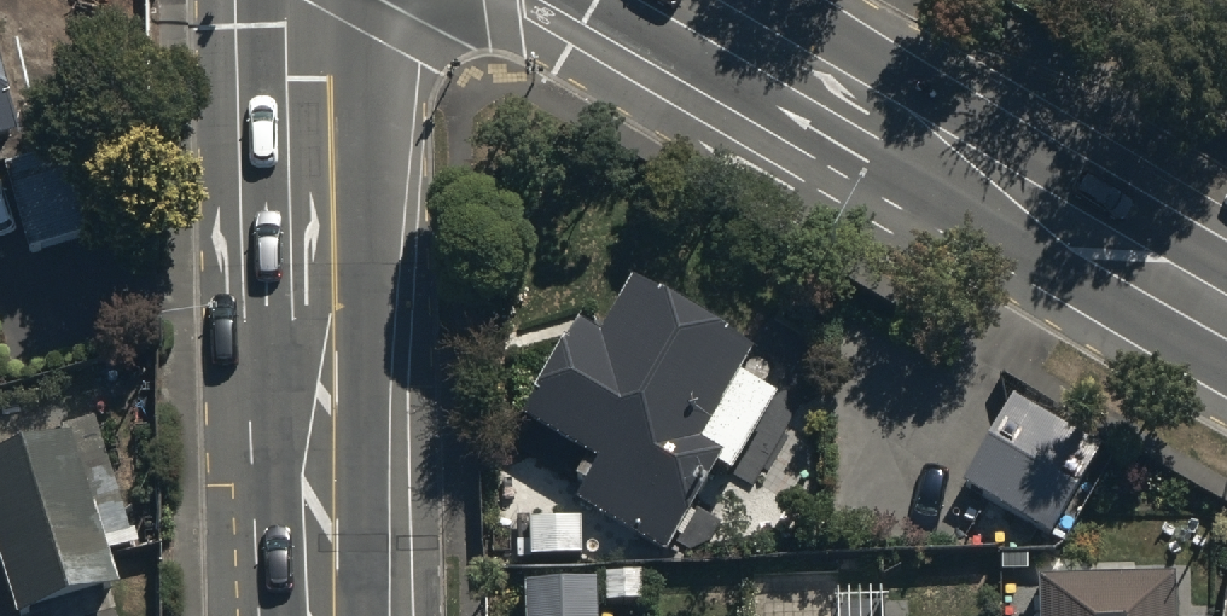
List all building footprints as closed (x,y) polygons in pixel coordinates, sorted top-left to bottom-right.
[(25,158),(0,67),(0,165),(25,158)] [(81,160),(6,180),(29,266),(104,247),(81,160)] [(734,493),(780,415),(744,394),(759,368),(637,297),(606,350),(582,336),(522,438),(596,482),(576,516),(672,573),(722,486),(734,493)] [(1016,412),(1012,410),(964,497),(1053,546),(1098,464),(1071,449),(1079,435),(1022,403),(1016,412)] [(0,444),(0,574),(12,615),(77,615),(124,602),(70,423),(0,444)] [(584,569),(584,531),(531,532),(532,570),(584,569)] [(625,574),(625,549),(587,548),(587,573),(625,574)] [(644,615),(644,585),(608,586),(608,615),(644,615)] [(1172,588),(1037,593),(1038,615),(1173,615),(1172,588)] [(600,595),(528,598),(529,615),(601,615),(600,595)] [(883,606),(831,607),(831,615),(883,615),(883,606)]
